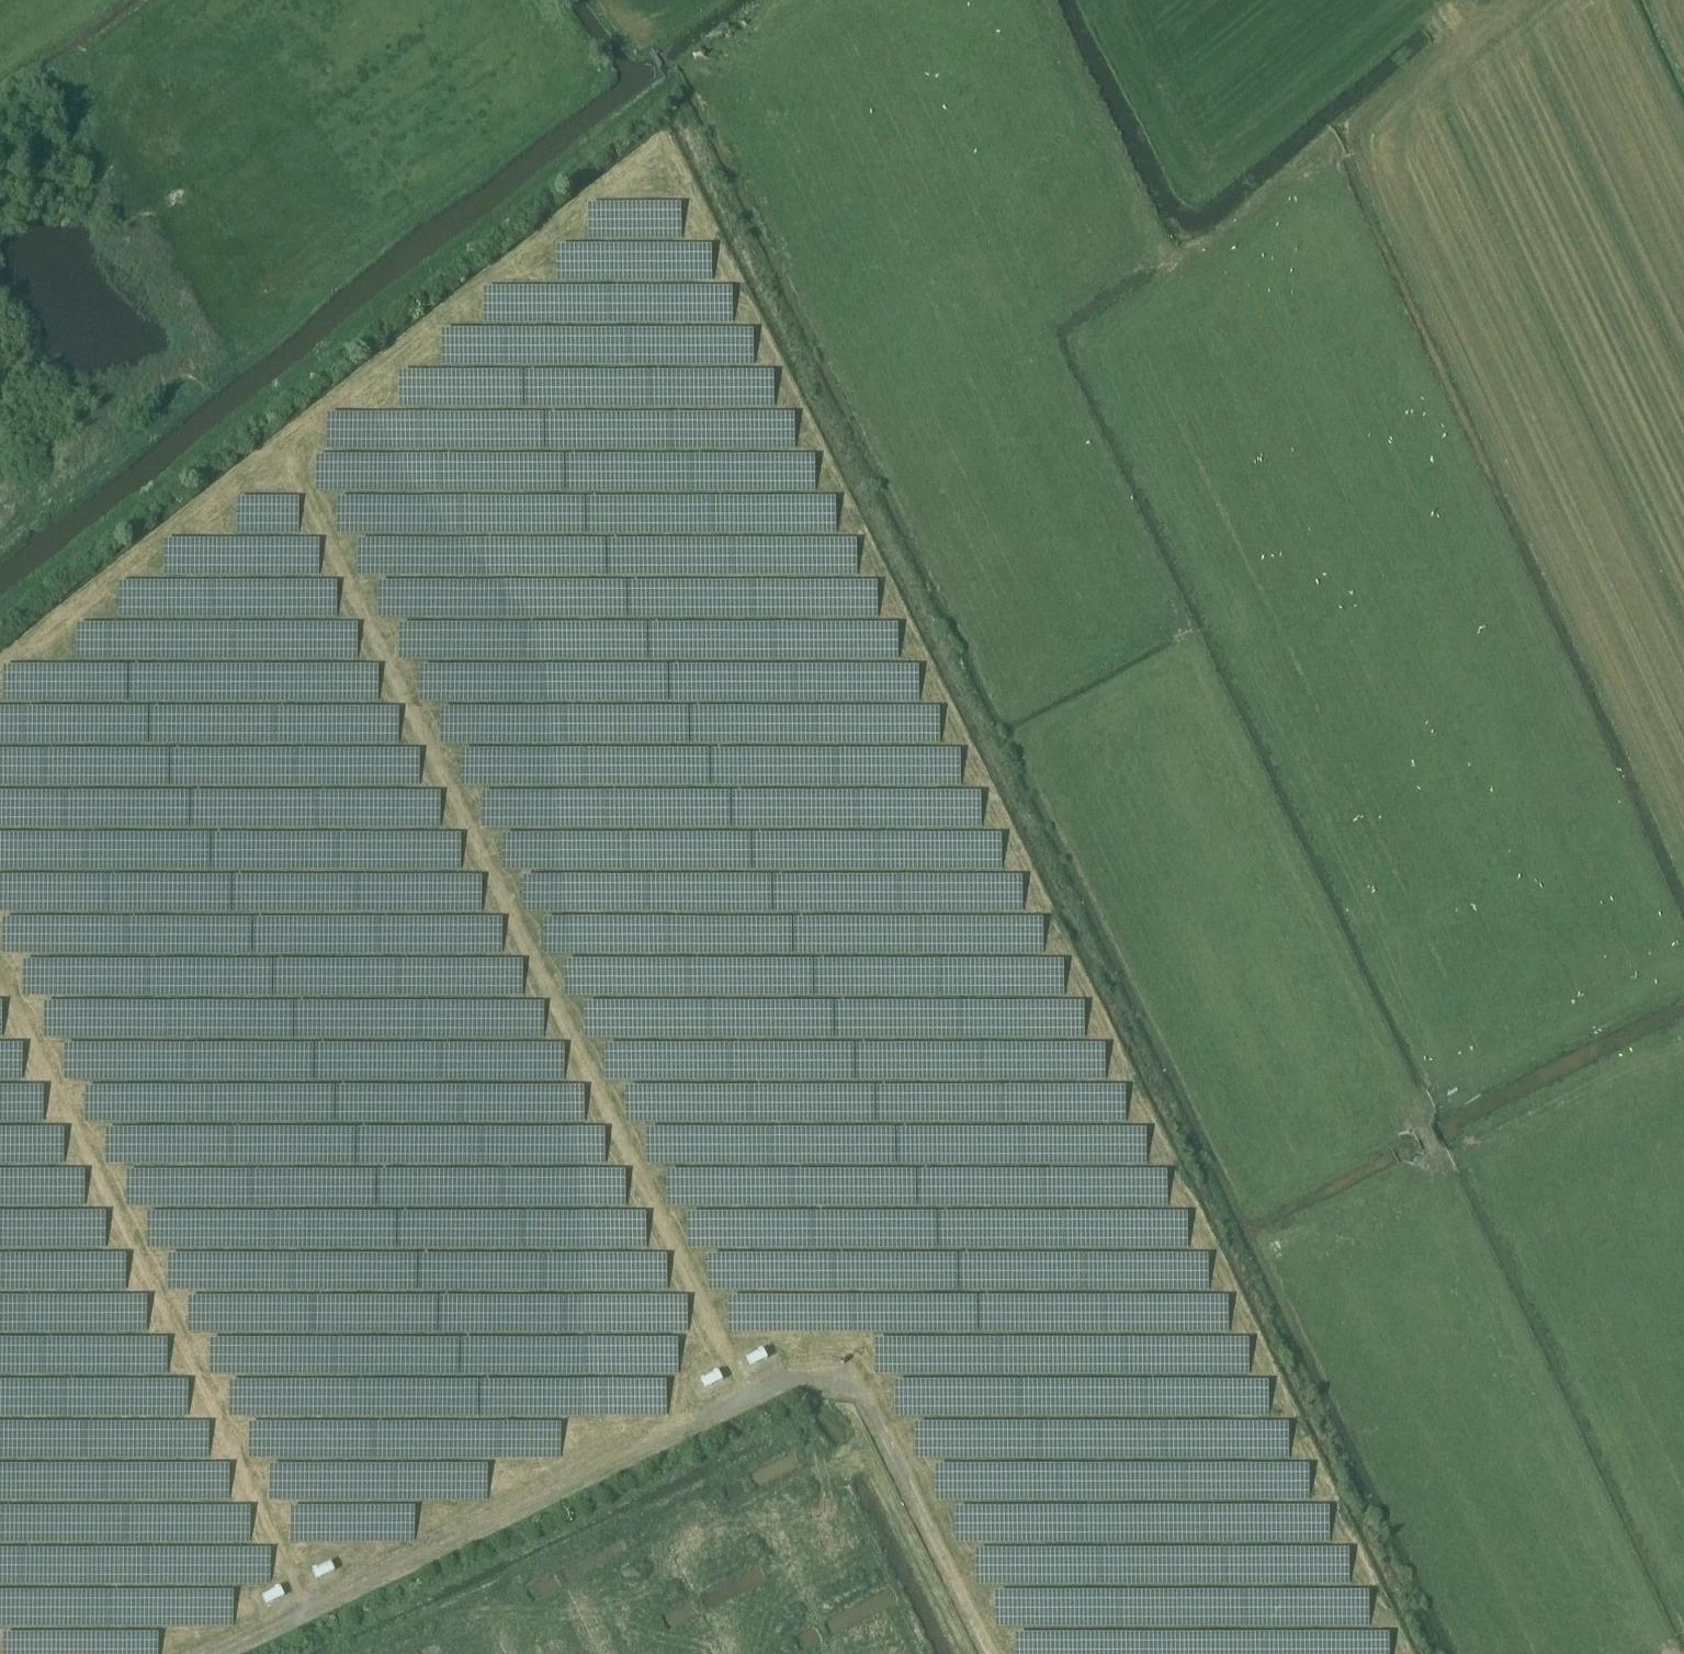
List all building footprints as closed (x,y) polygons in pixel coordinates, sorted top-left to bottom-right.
[(592,277),(592,243),(561,243),(561,277),(592,277)] [(764,1349),(747,1358),(751,1366),(768,1358),(764,1349)] [(706,1388),(723,1380),(719,1371),(702,1380),(706,1388)] [(317,1578),(334,1570),(330,1562),(313,1570),(317,1578)] [(267,1604),(284,1595),(280,1587),(263,1595),(267,1604)]
